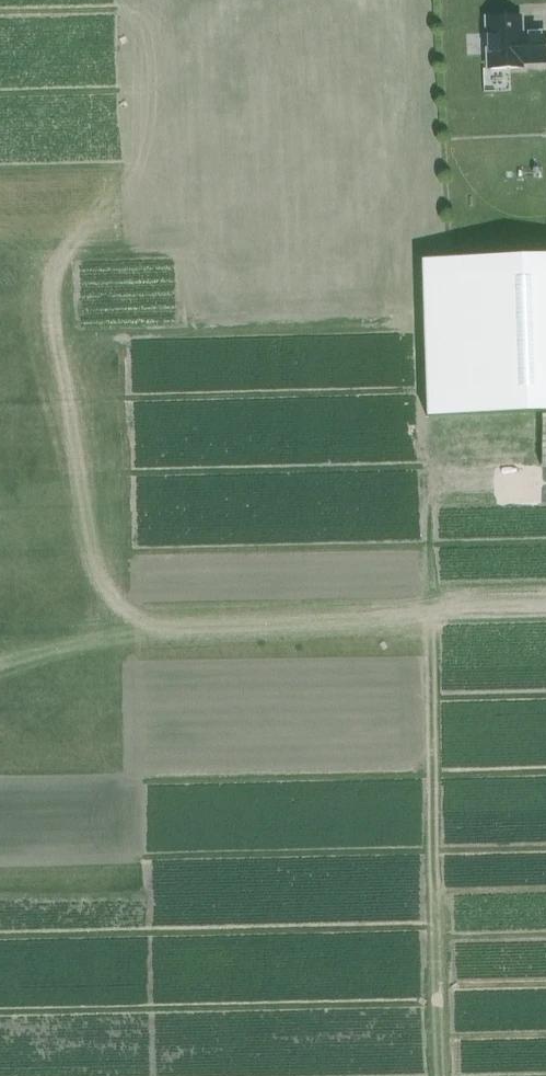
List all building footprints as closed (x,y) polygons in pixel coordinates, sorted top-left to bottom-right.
[(488,68),(523,67),(523,64),(545,63),(545,43),(545,32),(522,33),(521,16),(486,18),(488,68)] [(429,267),(434,417),(545,413),(545,262),(429,267)]
